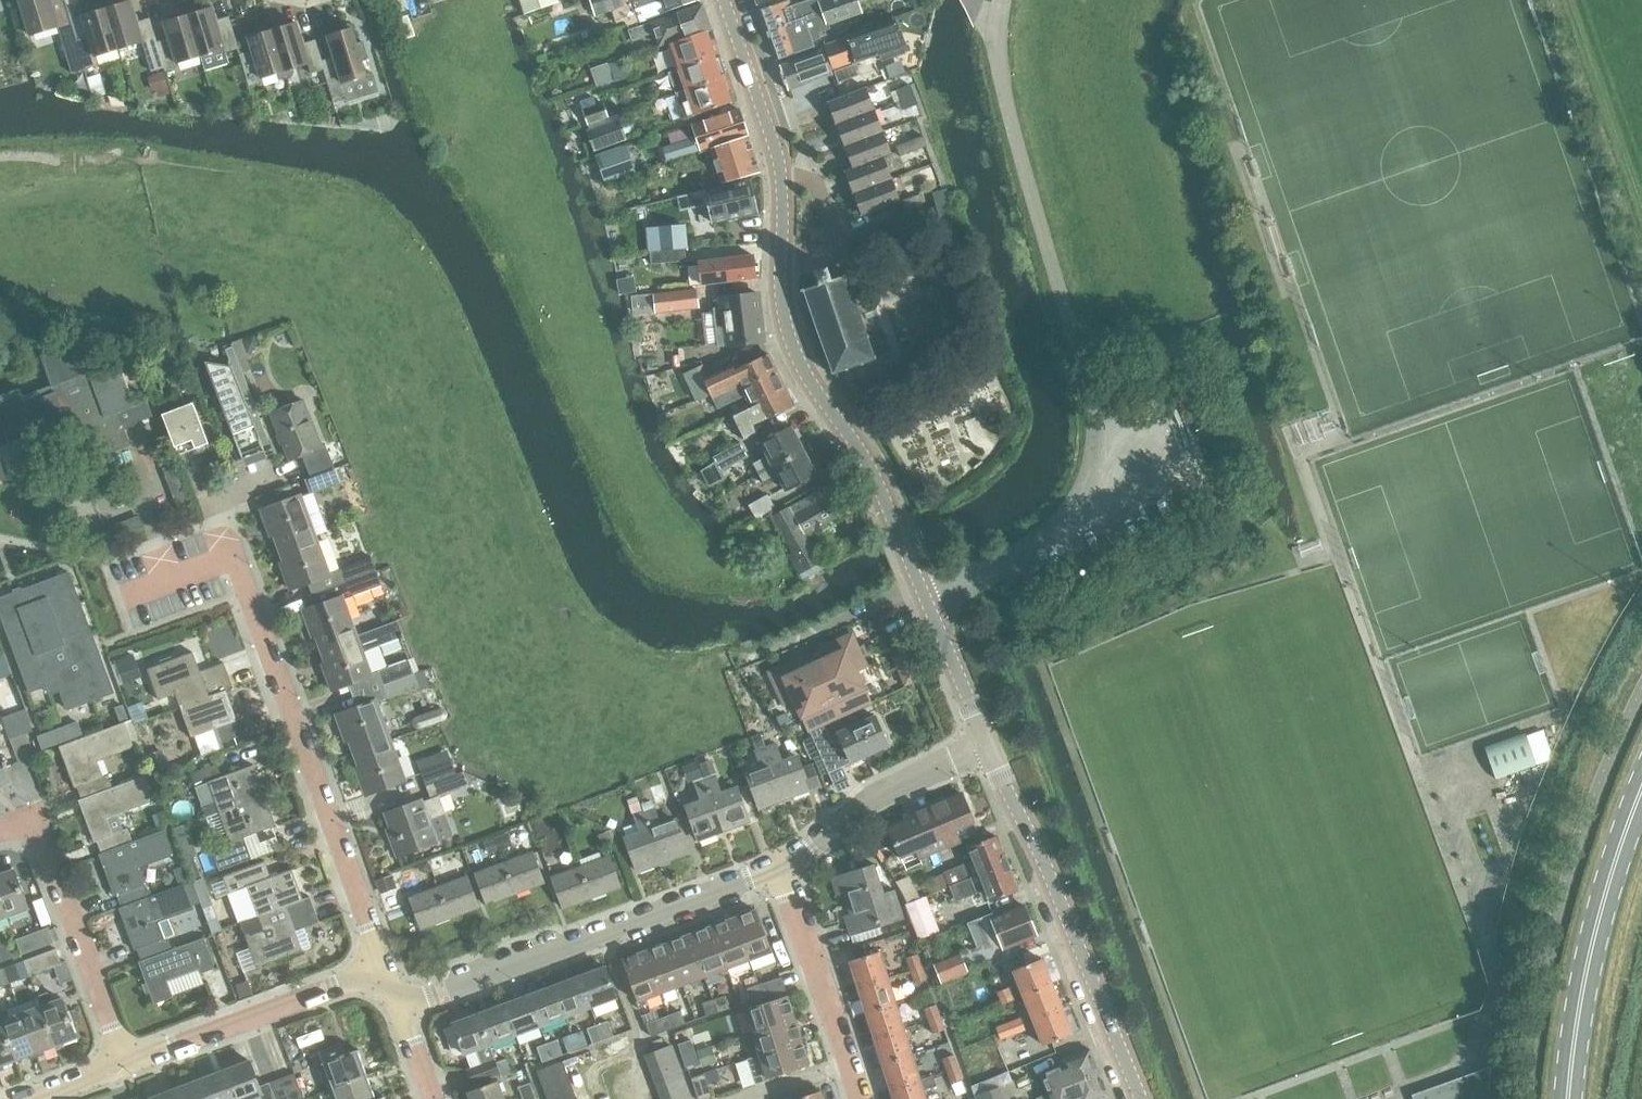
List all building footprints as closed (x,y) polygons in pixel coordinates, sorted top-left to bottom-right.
[(64,44),(72,73),(85,70),(76,40),(77,40),(66,2),(53,6),(51,0),(20,0),(31,36),(58,27),(64,44)] [(158,41),(150,17),(137,21),(131,0),(121,3),(120,0),(115,0),(105,3),(120,50),(143,43),(152,72),(164,67),(156,42),(158,41)] [(395,11),(401,9),(402,12),(408,9),(405,0),(391,0),(395,11)] [(560,2),(559,0),(520,0),(525,14),(560,2)] [(640,20),(699,0),(589,0),(594,15),(611,10),(615,23),(624,21),(626,25),(640,20)] [(857,0),(825,0),(821,1),(821,0),(811,0),(792,7),(790,0),(760,11),(777,58),(814,45),(812,40),(820,37),(818,31),(830,27),(828,21),(860,10),(857,0)] [(97,56),(120,50),(105,3),(91,7),(93,12),(83,15),(89,36),(77,40),(76,40),(85,70),(99,65),(97,56)] [(659,45),(711,27),(703,4),(629,29),(632,40),(654,32),(659,45)] [(201,5),(187,9),(201,56),(205,70),(229,63),(225,52),(238,49),(249,86),(263,82),(262,78),(277,74),(278,77),(282,79),(287,78),(271,24),(257,29),(259,34),(249,37),(252,49),(241,53),(230,16),(216,19),(213,7),(202,10),(201,5)] [(156,42),(164,67),(165,70),(166,71),(179,66),(178,63),(201,56),(187,9),(173,13),(174,19),(164,22),(169,38),(158,41),(156,42)] [(407,15),(390,20),(397,41),(414,35),(409,20),(407,15)] [(323,61),(323,60),(316,39),(303,43),(297,22),(286,25),(285,20),(271,24),(287,78),(292,77),(294,72),(293,69),(308,64),(311,73),(324,69),(322,61),(323,61)] [(896,20),(844,38),(853,63),(880,54),(882,61),(905,53),(903,46),(905,45),(896,20)] [(324,69),(334,103),(345,100),(343,94),(345,94),(347,101),(377,92),(372,73),(366,74),(362,59),(369,57),(364,41),(357,43),(351,23),(336,27),(338,32),(327,36),(334,57),(323,60),(323,61),(322,61),(324,69)] [(678,69),(720,54),(711,29),(669,43),(678,69)] [(843,39),(826,45),(838,82),(856,76),(843,39)] [(788,89),(833,74),(824,50),(779,66),(788,89)] [(682,81),(677,83),(680,91),(685,89),(727,75),(720,54),(678,69),(682,81)] [(615,78),(631,71),(625,56),(609,62),(615,78)] [(890,75),(905,68),(900,56),(884,62),(890,75)] [(152,89),(168,84),(164,71),(148,76),(152,89)] [(680,91),(676,93),(684,118),(694,114),(694,115),(736,101),(727,75),(685,89),(680,91)] [(900,98),(914,92),(911,84),(897,90),(900,98)] [(835,123),(874,107),(866,86),(827,102),(835,123)] [(914,92),(900,98),(904,110),(918,104),(914,92)] [(593,96),(579,102),(587,124),(609,116),(603,102),(596,104),(593,96)] [(844,145),(883,130),(874,107),(835,123),(844,145)] [(710,150),(748,137),(739,109),(691,125),(696,137),(700,151),(709,148),(710,150)] [(594,151),(628,139),(620,118),(587,129),(594,151)] [(853,167),(892,153),(883,130),(844,145),(853,167)] [(914,151),(927,146),(923,135),(910,141),(914,151)] [(668,161),(700,151),(696,137),(664,148),(668,161)] [(748,137),(710,150),(720,182),(760,171),(748,137)] [(900,156),(914,151),(910,141),(896,146),(900,156)] [(627,144),(595,155),(605,183),(636,172),(627,144)] [(853,192),(892,177),(885,157),(892,154),(892,153),(853,167),(844,171),(853,192)] [(892,177),(853,192),(862,216),(901,201),(892,177)] [(677,196),(680,210),(707,203),(711,223),(757,212),(750,179),(704,190),(677,196)] [(940,218),(953,214),(946,189),(933,193),(940,218)] [(905,211),(919,206),(915,196),(901,201),(905,211)] [(647,250),(650,250),(685,246),(684,225),(646,228),(647,250)] [(651,264),(686,260),(685,246),(650,250),(651,264)] [(702,284),(756,277),(753,254),(699,261),(702,284)] [(831,278),(827,265),(813,270),(817,283),(804,288),(833,372),(875,358),(845,273),(831,278)] [(653,292),(655,311),(656,313),(700,307),(695,285),(653,292)] [(713,312),(703,313),(707,347),(717,346),(726,345),(764,340),(759,294),(758,293),(717,297),(718,308),(713,308),(713,312)] [(10,443),(7,436),(33,426),(39,441),(68,430),(81,464),(131,445),(124,429),(135,425),(134,423),(153,416),(152,415),(147,400),(135,404),(135,403),(122,368),(93,379),(79,342),(41,356),(51,385),(23,395),(20,388),(0,395),(0,447),(10,443)] [(228,365),(205,362),(224,411),(227,419),(241,454),(263,446),(270,444),(232,347),(226,349),(230,360),(229,365),(228,365)] [(744,384),(776,369),(768,352),(736,368),(733,361),(702,376),(712,395),(744,384)] [(744,384),(712,395),(718,408),(744,396),(749,405),(785,388),(776,369),(744,384)] [(793,404),(786,389),(785,388),(749,405),(737,411),(730,414),(742,439),(757,432),(753,423),(793,404)] [(311,477),(336,468),(326,445),(323,446),(304,400),(271,414),(290,460),(302,455),(311,477)] [(178,455),(209,443),(194,403),(163,414),(178,455)] [(759,473),(804,450),(797,438),(800,435),(797,428),(793,429),(791,426),(759,443),(766,456),(754,463),(759,473)] [(721,469),(748,455),(741,442),(714,456),(721,469)] [(772,466),(759,473),(765,483),(777,477),(784,490),(816,473),(814,470),(810,462),(804,450),(772,466)] [(311,477),(305,479),(311,493),(341,482),(336,468),(311,477)] [(775,507),(768,511),(771,516),(772,515),(793,553),(789,556),(799,572),(819,561),(804,534),(815,528),(818,533),(828,527),(825,522),(838,515),(823,488),(779,513),(775,507)] [(768,511),(775,507),(768,493),(749,504),(756,518),(768,511)] [(281,548),(316,535),(301,495),(262,510),(268,527),(273,526),(281,548)] [(309,582),(313,593),(377,570),(371,556),(329,572),(316,535),(281,548),(288,570),(284,571),(291,588),(309,582)] [(377,570),(313,593),(309,595),(314,607),(303,611),(310,629),(315,627),(322,649),(357,636),(357,635),(344,599),(382,585),(377,570)] [(0,599),(0,608),(31,691),(46,686),(49,694),(61,690),(68,709),(114,692),(102,659),(93,633),(75,587),(70,573),(0,599)] [(405,639),(398,619),(359,634),(357,635),(357,636),(322,649),(330,670),(326,672),(332,689),(372,675),(363,651),(401,637),(402,640),(405,639)] [(819,653),(811,656),(839,716),(872,701),(858,671),(868,666),(853,632),(817,648),(819,653)] [(202,685),(228,675),(224,661),(200,670),(194,652),(148,669),(160,700),(176,694),(181,707),(207,698),(202,685)] [(120,674),(138,668),(133,653),(115,660),(120,674)] [(802,656),(766,671),(782,705),(796,699),(803,715),(810,730),(824,723),(839,717),(811,656),(803,660),(802,656)] [(379,670),(384,684),(415,673),(410,659),(379,670)] [(420,687),(419,685),(415,673),(384,684),(389,698),(420,687)] [(207,698),(181,707),(192,738),(217,729),(222,742),(249,732),(242,712),(235,714),(227,691),(233,688),(228,675),(202,685),(207,698)] [(356,753),(390,741),(376,701),(337,715),(344,733),(348,731),(356,753)] [(128,717),(123,705),(115,708),(120,721),(128,717)] [(11,739),(33,731),(25,709),(3,717),(11,739)] [(824,723),(810,730),(828,772),(889,745),(887,740),(888,736),(886,732),(882,730),(875,715),(830,736),(824,723)] [(78,721),(70,724),(75,739),(83,736),(78,721)] [(125,722),(58,746),(59,749),(61,749),(76,788),(78,787),(83,799),(113,788),(108,774),(104,776),(98,760),(135,747),(134,746),(126,722),(125,722)] [(62,727),(67,742),(75,739),(70,724),(62,727)] [(67,742),(62,727),(53,730),(59,745),(67,742)] [(53,730),(45,733),(51,748),(59,745),(53,730)] [(1525,731),(1484,746),(1495,779),(1537,765),(1525,731)] [(43,751),(51,748),(45,733),(37,736),(43,751)] [(760,734),(752,737),(757,749),(765,746),(760,734)] [(390,741),(356,753),(364,775),(360,777),(366,794),(405,780),(390,741)] [(767,747),(785,798),(820,785),(813,765),(802,769),(798,756),(782,762),(776,744),(767,747)] [(760,807),(785,798),(767,747),(766,748),(757,751),(756,751),(763,769),(748,774),(760,807)] [(146,754),(152,772),(165,767),(159,750),(146,754)] [(12,782),(1,751),(0,751),(0,786),(12,782)] [(427,785),(457,774),(452,759),(422,771),(427,785)] [(705,776),(715,772),(711,760),(701,764),(705,776)] [(696,761),(684,765),(689,781),(701,777),(696,761)] [(222,776),(218,764),(191,774),(196,786),(195,786),(202,805),(215,800),(220,811),(265,794),(254,764),(222,776)] [(422,800),(387,813),(396,836),(392,838),(398,856),(437,841),(454,835),(444,812),(447,811),(441,796),(462,788),(467,786),(462,771),(457,774),(427,785),(431,797),(422,800)] [(83,799),(79,800),(80,803),(81,803),(95,842),(98,841),(103,853),(133,842),(128,829),(124,830),(118,814),(155,801),(152,794),(158,792),(151,773),(145,775),(145,776),(113,788),(83,799)] [(706,780),(724,830),(749,821),(737,788),(721,793),(715,777),(706,780)] [(700,839),(724,830),(706,780),(696,783),(702,800),(688,805),(700,839)] [(940,835),(945,847),(958,842),(952,827),(973,818),(962,792),(933,805),(934,809),(944,833),(940,835)] [(231,841),(218,846),(211,848),(219,870),(251,858),(247,850),(249,849),(244,836),(276,824),(265,794),(220,811),(231,841)] [(641,831),(626,837),(638,870),(663,861),(642,804),(639,795),(629,799),(641,831)] [(651,800),(642,804),(663,861),(688,852),(675,819),(660,824),(651,800)] [(922,857),(945,847),(940,835),(944,833),(934,809),(889,828),(901,856),(918,849),(922,857)] [(133,842),(98,854),(99,857),(101,857),(115,896),(118,894),(122,907),(153,896),(148,883),(138,868),(174,855),(165,830),(133,842)] [(600,836),(604,846),(617,841),(613,830),(600,836)] [(501,850),(513,846),(508,832),(496,837),(501,850)] [(944,873),(932,878),(937,891),(949,886),(962,881),(962,880),(1007,861),(996,834),(969,846),(975,859),(943,871),(944,873)] [(504,862),(516,891),(543,881),(532,851),(504,862)] [(203,877),(194,854),(185,858),(193,881),(203,877)] [(441,855),(430,860),(435,874),(447,869),(441,855)] [(580,866),(592,897),(621,886),(609,855),(580,866)] [(265,859),(223,876),(240,922),(241,922),(258,916),(284,906),(289,919),(315,909),(311,896),(304,899),(293,869),(271,877),(265,859)] [(416,865),(420,873),(423,875),(432,871),(428,861),(416,865)] [(962,881),(949,886),(955,900),(987,889),(991,900),(1019,889),(1007,861),(962,880),(962,881)] [(487,903),(516,891),(504,862),(476,873),(487,903)] [(851,935),(893,922),(903,918),(894,889),(883,893),(874,862),(839,874),(851,912),(844,914),(851,935)] [(564,908),(592,897),(580,866),(552,877),(564,908)] [(9,915),(29,907),(15,868),(1,873),(0,870),(0,892),(9,915)] [(909,873),(897,877),(903,896),(915,892),(909,873)] [(377,880),(381,892),(394,887),(390,875),(377,880)] [(439,887),(450,917),(479,906),(467,876),(439,887)] [(194,882),(204,908),(214,905),(204,878),(194,882)] [(138,949),(142,961),(173,950),(168,936),(163,938),(157,922),(194,908),(193,903),(200,901),(193,881),(185,884),(153,896),(122,907),(118,909),(119,911),(121,911),(135,950),(138,949)] [(422,928),(450,917),(439,887),(410,898),(422,928)] [(9,915),(0,892),(0,918),(9,915)] [(915,901),(906,904),(912,921),(919,938),(928,935),(915,901)] [(1037,933),(1025,905),(994,917),(992,912),(967,922),(977,947),(982,945),(984,950),(991,948),(992,950),(1002,946),(1003,947),(1037,933)] [(251,947),(237,952),(244,972),(303,950),(296,930),(320,921),(315,909),(289,919),(284,906),(258,916),(241,922),(251,947)] [(735,918),(751,959),(773,951),(758,910),(735,918)] [(218,918),(208,922),(212,932),(222,929),(218,918)] [(713,926),(729,967),(751,959),(735,918),(713,926)] [(23,954),(55,942),(49,926),(17,938),(23,954)] [(729,972),(727,968),(729,967),(713,926),(690,935),(705,976),(719,971),(721,976),(729,972)] [(684,984),(705,976),(690,935),(668,943),(684,984)] [(173,950),(142,961),(138,963),(139,965),(140,964),(155,1004),(173,997),(167,980),(200,968),(202,973),(216,968),(205,938),(173,950)] [(3,961),(14,957),(8,941),(0,944),(0,952),(3,961)] [(662,992),(684,984),(668,943),(646,951),(662,992)] [(31,975),(63,963),(57,948),(25,960),(31,975)] [(859,986),(888,976),(880,950),(850,960),(859,986)] [(942,984),(969,973),(960,950),(932,961),(942,984)] [(646,951),(623,960),(638,999),(636,1000),(638,1006),(647,1002),(646,998),(662,992),(646,951)] [(916,954),(905,958),(909,971),(920,967),(916,954)] [(1024,995),(1052,983),(1042,958),(1013,969),(1024,995)] [(5,967),(11,982),(21,978),(16,963),(5,967)] [(580,974),(592,1005),(617,996),(605,965),(580,974)] [(11,982),(5,967),(0,969),(0,985),(0,986),(11,982)] [(920,967),(909,971),(914,983),(925,979),(920,967)] [(567,1015),(592,1005),(580,974),(555,984),(567,1015)] [(867,1011),(896,1002),(888,976),(859,986),(867,1011)] [(760,984),(764,997),(786,989),(782,977),(760,984)] [(253,993),(248,980),(235,985),(240,998),(253,993)] [(1034,1019),(1062,1007),(1052,983),(1024,995),(1034,1019)] [(541,1025),(567,1015),(555,984),(529,994),(541,1025)] [(760,984),(745,988),(749,1001),(764,997),(760,984)] [(997,991),(1001,1002),(1002,1004),(1014,999),(1009,986),(997,991)] [(49,992),(37,996),(41,1006),(42,1005),(57,1044),(56,1045),(58,1049),(66,1046),(64,1041),(77,1036),(73,1025),(81,1022),(76,1008),(68,1011),(63,998),(52,1002),(49,992)] [(505,1004),(517,1034),(541,1025),(529,994),(505,1004)] [(715,998),(719,1012),(730,1008),(726,995),(715,998)] [(752,1031),(795,1017),(788,995),(745,1008),(752,1031)] [(707,1016),(719,1012),(715,998),(702,1002),(707,1016)] [(875,1039),(905,1029),(896,1002),(867,1011),(875,1039)] [(491,1045),(517,1034),(505,1004),(479,1014),(491,1045)] [(43,1049),(56,1045),(57,1044),(42,1005),(41,1006),(22,1013),(38,1056),(45,1054),(43,1049)] [(923,1009),(927,1020),(939,1016),(935,1005),(923,1009)] [(1062,1007),(1034,1019),(1044,1044),(1072,1032),(1062,1007)] [(0,1011),(0,1020),(0,1021),(2,1020),(17,1059),(29,1054),(31,1059),(38,1056),(22,1013),(10,1017),(7,1009),(0,1011)] [(670,1014),(675,1027),(685,1023),(680,1010),(670,1014)] [(465,1055),(475,1051),(481,1066),(469,1071),(474,1084),(500,1075),(502,1074),(497,1061),(497,1060),(495,1061),(489,1045),(491,1045),(479,1014),(453,1024),(465,1055)] [(651,1036),(675,1027),(670,1014),(646,1023),(651,1036)] [(939,1016),(927,1020),(932,1032),(943,1028),(939,1016)] [(759,1054),(802,1041),(795,1017),(752,1031),(759,1054)] [(1013,1035),(1026,1030),(1021,1017),(1008,1022),(1013,1035)] [(17,1059),(2,1020),(0,1021),(0,1070),(5,1068),(3,1064),(17,1059)] [(599,1024),(605,1039),(613,1036),(608,1020),(599,1024)] [(1001,1039),(1013,1035),(1008,1022),(996,1026),(1001,1039)] [(593,1043),(605,1039),(599,1024),(587,1028),(593,1043)] [(583,1029),(574,1033),(580,1048),(589,1044),(583,1029)] [(883,1063),(913,1054),(905,1029),(875,1039),(883,1063)] [(567,1052),(580,1048),(574,1033),(561,1037),(567,1052)] [(548,1042),(554,1058),(563,1054),(557,1039),(548,1042)] [(682,1055),(695,1051),(692,1039),(678,1043),(682,1055)] [(759,1054),(747,1058),(756,1085),(768,1080),(769,1080),(768,1077),(810,1064),(802,1041),(759,1054)] [(542,1062),(554,1058),(548,1042),(537,1046),(542,1062)] [(650,1068),(678,1058),(673,1043),(645,1053),(650,1068)] [(333,1088),(367,1076),(357,1051),(345,1055),(341,1044),(321,1051),(325,1062),(324,1063),(333,1088)] [(717,1063),(712,1046),(698,1050),(703,1067),(717,1063)] [(1050,1091),(1100,1071),(1091,1048),(1062,1059),(1066,1069),(1044,1078),(1050,1091)] [(695,1051),(682,1055),(686,1067),(699,1062),(695,1051)] [(892,1089),(921,1080),(913,1054),(883,1063),(892,1089)] [(953,1055),(942,1058),(946,1070),(957,1065),(954,1054),(953,1055)] [(512,1073),(510,1069),(507,1058),(497,1061),(502,1074),(500,1075),(501,1077),(512,1073)] [(678,1058),(650,1068),(656,1083),(684,1072),(678,1058)] [(225,1069),(236,1098),(276,1098),(270,1082),(260,1086),(250,1060),(225,1069)] [(544,1083),(569,1074),(564,1061),(539,1071),(544,1083)] [(957,1065),(946,1070),(950,1083),(962,1079),(957,1065)] [(1491,1066),(1412,1094),(1413,1098),(1489,1098),(1491,1066)] [(711,1096),(708,1085),(720,1081),(716,1068),(704,1073),(691,1077),(698,1098),(702,1098),(711,1096)] [(225,1069),(200,1078),(208,1098),(236,1098),(225,1069)] [(1050,1091),(1035,1097),(1035,1098),(1069,1098),(1077,1096),(1078,1098),(1098,1098),(1110,1094),(1100,1071),(1050,1091)] [(662,1098),(690,1087),(684,1072),(656,1083),(662,1098)] [(291,1098),(305,1098),(295,1073),(283,1078),(291,1098)] [(549,1096),(574,1086),(569,1074),(544,1083),(549,1096)] [(337,1098),(375,1098),(367,1076),(333,1088),(337,1098)] [(892,1089),(895,1098),(927,1098),(924,1089),(936,1085),(933,1076),(921,1080),(892,1089)] [(176,1088),(180,1098),(208,1098),(200,1078),(176,1088)] [(283,1078),(270,1082),(276,1098),(291,1098),(283,1078)] [(470,1093),(472,1098),(506,1098),(503,1091),(499,1082),(470,1093)] [(518,1086),(523,1098),(525,1098),(535,1095),(530,1082),(518,1086)] [(578,1098),(574,1086),(549,1096),(550,1098),(578,1098)] [(999,1086),(975,1094),(977,1098),(1004,1098),(999,1086)] [(690,1087),(662,1098),(694,1098),(690,1087)] [(151,1097),(152,1098),(180,1098),(176,1088),(151,1097)] [(820,1089),(792,1098),(823,1098),(820,1089)]
